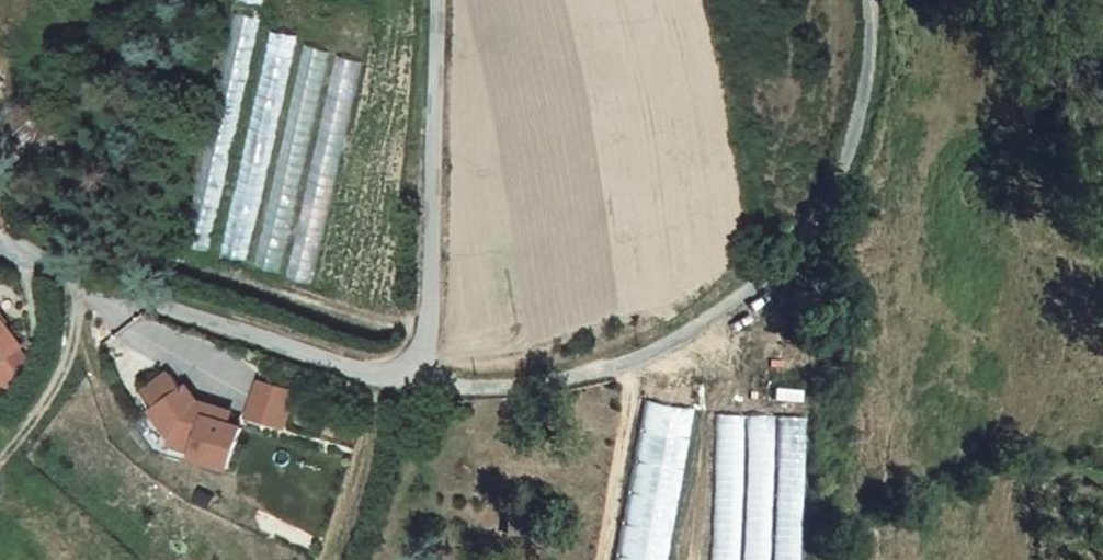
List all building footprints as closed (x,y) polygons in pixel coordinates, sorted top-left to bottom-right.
[(205,252),(260,20),(232,14),(178,246),(205,252)] [(246,263),(299,37),(270,30),(216,257),(246,263)] [(281,270),(331,53),(304,47),(254,264),(281,270)] [(314,278),(363,62),(336,56),(287,273),(314,278)] [(18,348),(0,324),(0,361),(18,348)] [(182,427),(175,451),(235,468),(246,428),(233,424),(236,412),(202,402),(189,386),(186,388),(174,373),(149,392),(161,407),(157,409),(167,422),(182,427)] [(297,392),(263,382),(253,416),(287,426),(297,392)] [(694,408),(646,399),(616,559),(665,559),(694,408)] [(167,422),(157,409),(138,423),(161,454),(173,457),(175,451),(182,427),(167,422)] [(747,415),(719,413),(712,559),(739,559),(747,415)] [(777,416),(750,415),(742,559),(770,559),(777,416)] [(806,419),(779,417),(772,559),(799,559),(806,419)]
